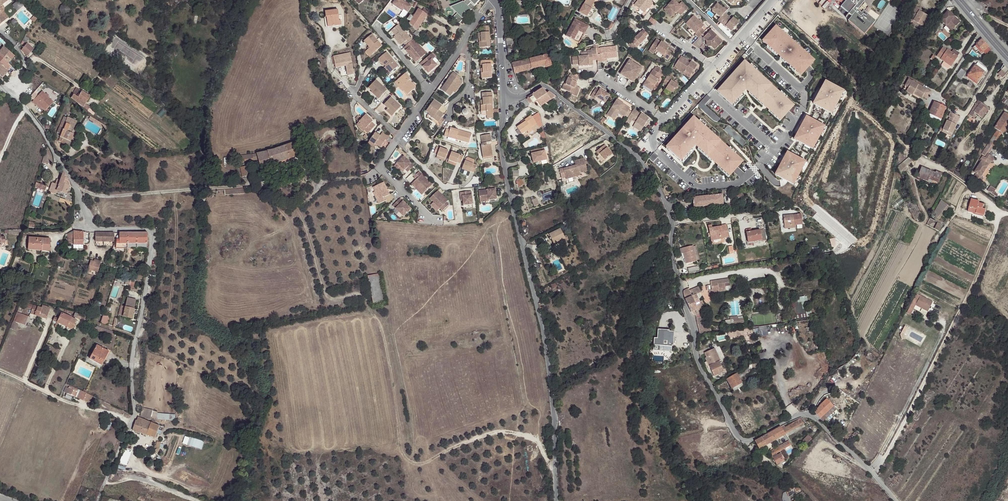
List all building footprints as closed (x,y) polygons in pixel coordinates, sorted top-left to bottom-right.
[(413,8),(402,0),(398,0),(394,5),(404,13),(405,11),(409,14),(413,8)] [(579,13),(581,14),(586,17),(591,9),(589,8),(593,0),(595,0),(586,0),(579,13)] [(635,6),(645,13),(649,7),(651,6),(652,6),(654,3),(650,0),(639,0),(635,6)] [(864,34),(875,20),(863,10),(861,13),(857,9),(865,0),(846,0),(840,6),(852,16),(848,20),(864,34)] [(681,16),(687,9),(681,3),(678,6),(673,1),(663,11),(671,18),(677,12),(681,16)] [(459,23),(475,7),(471,2),(467,6),(463,2),(453,6),(458,12),(451,19),(459,23)] [(726,12),(723,9),(717,4),(712,10),(713,10),(716,13),(721,18),(718,20),(721,23),(728,16),(725,13),(726,12)] [(6,20),(9,18),(3,12),(4,7),(3,5),(1,6),(0,7),(0,9),(1,9),(2,9),(2,10),(2,11),(1,11),(1,12),(0,12),(0,14),(1,14),(6,20)] [(918,10),(920,8),(916,5),(908,19),(912,21),(913,20),(922,26),(928,16),(921,12),(918,10)] [(595,11),(591,9),(586,17),(589,18),(590,19),(591,18),(595,11)] [(408,26),(415,30),(416,31),(417,30),(427,15),(419,10),(413,18),(410,16),(406,21),(409,24),(408,26)] [(948,10),(939,19),(946,25),(947,24),(952,29),(960,21),(948,10)] [(327,18),(328,28),(341,26),(341,22),(339,22),(339,20),(342,20),(341,15),(338,15),(337,11),(325,13),(325,18),(327,18)] [(701,36),(705,32),(701,28),(703,26),(693,16),(686,24),(696,34),(695,35),(699,38),(701,36)] [(728,16),(721,23),(722,25),(729,17),(728,16)] [(732,19),(729,17),(722,25),(726,27),(732,31),(739,23),(733,18),(732,19)] [(566,37),(574,41),(578,31),(584,34),(588,27),(575,20),(566,37)] [(398,24),(391,31),(395,36),(396,37),(395,38),(400,45),(404,42),(406,46),(412,40),(398,24)] [(480,33),(476,33),(476,39),(478,39),(481,39),(481,41),(479,42),(479,48),(490,47),(489,26),(482,26),(483,33),(480,33)] [(780,33),(781,32),(780,32),(775,27),(762,42),(767,46),(768,47),(769,46),(778,54),(781,57),(786,61),(786,62),(791,66),(791,67),(792,66),(797,70),(802,75),(813,62),(808,57),(803,53),(804,52),(803,52),(799,48),(798,47),(798,48),(793,44),(790,41),(780,33)] [(648,35),(644,30),(632,42),(637,47),(647,38),(646,37),(648,35)] [(780,32),(781,32),(780,33),(790,41),(791,39),(781,30),(780,32)] [(578,31),(574,41),(580,44),(584,34),(578,31)] [(708,37),(708,41),(708,45),(709,46),(712,45),(715,48),(718,45),(722,41),(711,31),(706,36),(708,37)] [(368,50),(372,55),(383,46),(373,34),(364,41),(370,48),(368,50)] [(699,38),(693,45),(700,49),(704,45),(703,44),(703,38),(701,36),(699,38)] [(975,46),(973,49),(976,53),(979,51),(982,54),(984,53),(986,55),(988,53),(991,50),(989,49),(990,48),(983,39),(982,38),(978,41),(975,46)] [(413,39),(412,40),(406,46),(403,48),(416,62),(424,55),(422,52),(421,47),(413,39)] [(653,52),(655,52),(656,50),(664,55),(663,56),(668,60),(673,53),(668,50),(670,47),(661,41),(661,42),(657,39),(650,49),(651,51),(653,52)] [(629,44),(634,50),(637,47),(632,42),(629,44)] [(28,44),(22,50),(25,53),(28,56),(34,49),(28,44)] [(612,45),(596,48),(597,56),(598,58),(598,62),(603,61),(602,58),(608,57),(613,56),(612,45)] [(777,56),(778,54),(769,46),(768,47),(767,46),(766,47),(777,56)] [(4,59),(6,56),(12,61),(15,57),(5,47),(0,53),(0,55),(4,59)] [(952,52),(944,47),(937,58),(944,63),(942,66),(949,70),(951,67),(958,56),(952,52)] [(597,56),(596,48),(591,49),(591,50),(587,51),(588,56),(573,59),(574,67),(580,65),(581,67),(594,65),(593,59),(593,57),(597,56)] [(386,66),(391,72),(398,67),(387,53),(379,59),(385,67),(386,66)] [(431,53),(420,64),(428,73),(437,65),(432,60),(435,57),(431,53)] [(354,76),(355,76),(353,69),(350,54),(333,58),(334,62),(333,63),(334,64),(331,64),(333,70),(346,67),(348,77),(354,76)] [(532,59),(512,64),(514,73),(545,66),(548,67),(550,67),(551,65),(550,60),(548,59),(547,56),(536,58),(532,59)] [(693,64),(691,62),(690,63),(688,62),(688,61),(682,57),(676,66),(678,68),(677,69),(685,75),(687,72),(691,75),(698,66),(693,63),(693,64)] [(8,72),(11,68),(8,65),(9,64),(4,59),(0,63),(8,72)] [(484,73),(482,73),(482,79),(493,78),(492,64),(490,64),(490,60),(481,61),(481,65),(483,65),(483,68),(484,73)] [(633,62),(630,60),(621,73),(631,80),(632,78),(635,80),(643,68),(633,62)] [(729,83),(720,93),(732,104),(737,99),(738,99),(743,93),(746,90),(747,91),(749,89),(765,103),(764,103),(771,109),(782,119),(794,106),(785,99),(780,93),(766,81),(764,83),(759,78),(760,76),(755,72),(750,66),(745,62),(740,67),(741,69),(737,74),(735,73),(727,82),(729,83)] [(978,63),(976,66),(967,77),(972,81),(974,79),(977,82),(984,72),(987,69),(978,63)] [(645,84),(654,89),(663,76),(665,72),(658,68),(656,71),(654,70),(645,84)] [(961,69),(956,75),(961,79),(966,72),(961,69)] [(401,87),(404,90),(408,95),(408,94),(411,92),(416,88),(415,86),(413,83),(411,80),(412,79),(407,73),(398,80),(403,85),(401,87)] [(453,73),(441,90),(450,97),(453,92),(455,93),(463,82),(462,79),(453,73)] [(575,86),(576,83),(579,78),(571,74),(569,77),(566,84),(565,83),(563,89),(569,91),(572,93),(573,91),(578,93),(580,87),(577,86),(575,86)] [(674,80),(669,76),(664,83),(669,87),(667,89),(674,94),(680,86),(673,81),(674,80)] [(378,94),(381,97),(387,90),(377,80),(369,88),(373,91),(377,95),(378,94)] [(403,91),(404,90),(401,87),(403,85),(398,80),(396,82),(403,91)] [(931,92),(913,81),(909,87),(906,91),(911,94),(912,92),(914,93),(922,98),(923,97),(927,100),(931,92)] [(718,92),(720,93),(729,83),(727,82),(718,92)] [(842,92),(827,83),(824,87),(822,86),(820,90),(819,93),(818,92),(816,96),(817,97),(815,100),(817,101),(814,105),(830,114),(835,106),(838,100),(842,92)] [(71,99),(88,110),(90,107),(86,104),(91,96),(78,88),(71,99)] [(546,94),(542,88),(527,98),(527,99),(526,100),(529,104),(531,102),(533,104),(537,101),(546,94)] [(604,93),(605,92),(601,89),(600,90),(597,88),(591,96),(595,99),(596,97),(606,103),(611,96),(607,93),(606,94),(604,93)] [(764,103),(765,103),(749,89),(747,91),(749,92),(748,93),(762,105),(764,103)] [(42,108),(45,111),(53,102),(48,97),(46,94),(42,91),(32,102),(36,105),(37,103),(42,108)] [(546,94),(537,101),(540,105),(541,106),(551,98),(554,97),(548,92),(546,94)] [(487,116),(493,116),(492,93),(482,94),(482,99),(483,99),(483,101),(484,106),(481,106),(481,116),(482,116),(487,116)] [(737,99),(732,104),(735,107),(745,96),(743,93),(738,99),(737,99)] [(710,99),(706,96),(698,104),(701,108),(714,120),(717,121),(720,118),(705,105),(710,99)] [(562,103),(554,97),(551,98),(556,102),(555,105),(556,106),(558,109),(562,103)] [(388,109),(394,114),(401,107),(391,98),(384,105),(388,109)] [(437,112),(438,111),(442,106),(434,100),(426,112),(429,114),(436,118),(435,120),(438,122),(444,115),(440,112),(439,113),(437,112)] [(620,103),(621,102),(617,100),(608,115),(613,119),(618,110),(626,116),(631,109),(623,103),(622,105),(620,103)] [(971,115),(969,118),(970,119),(972,116),(973,117),(975,112),(983,118),(990,108),(979,100),(970,114),(971,115)] [(935,102),(930,113),(940,119),(946,108),(935,102)] [(780,121),(782,119),(771,109),(769,112),(780,121)] [(618,110),(613,119),(614,120),(619,113),(625,117),(626,116),(618,110)] [(634,110),(628,119),(631,122),(632,120),(634,119),(638,121),(637,123),(644,128),(645,127),(647,128),(650,124),(648,122),(649,120),(634,110)] [(542,126),(539,112),(532,117),(532,116),(525,121),(526,122),(522,124),(517,128),(522,135),(528,131),(536,125),(537,124),(540,128),(542,126)] [(947,121),(943,130),(952,134),(956,125),(954,124),(958,116),(952,113),(951,112),(949,117),(951,117),(949,121),(947,121)] [(1003,131),(1007,125),(1007,115),(1004,113),(994,127),(1002,132),(1003,131)] [(368,133),(372,129),(368,126),(371,122),(373,121),(366,115),(358,123),(359,127),(363,131),(364,129),(368,133)] [(63,116),(57,133),(61,134),(59,141),(63,142),(62,144),(70,147),(72,142),(71,141),(74,134),(72,133),(76,120),(68,117),(68,118),(63,116)] [(91,116),(89,119),(103,129),(105,126),(97,121),(91,116)] [(699,122),(694,118),(667,148),(681,161),(686,155),(686,156),(691,150),(695,146),(696,147),(698,145),(714,159),(714,160),(719,165),(731,175),(743,162),(735,155),(728,149),(705,128),(699,122)] [(824,127),(808,119),(805,123),(803,122),(802,125),(800,128),(799,128),(797,132),(798,132),(796,136),(798,137),(796,141),(811,149),(816,142),(819,135),(824,127)] [(538,127),(536,125),(528,131),(529,133),(538,127)] [(575,143),(593,133),(588,125),(581,129),(584,134),(573,140),(575,143)] [(459,131),(460,129),(451,126),(450,129),(447,128),(445,135),(470,142),(472,133),(464,130),(463,133),(459,131)] [(996,130),(988,143),(993,145),(1000,133),(996,130)] [(319,139),(317,131),(305,135),(307,143),(319,139)] [(369,141),(374,145),(375,145),(376,143),(381,147),(386,140),(387,141),(390,137),(384,133),(381,136),(375,132),(369,141)] [(491,135),(481,136),(482,146),(481,146),(482,156),(492,155),(491,145),(489,145),(489,143),(491,143),(492,143),(491,135)] [(303,146),(302,143),(304,142),(303,140),(293,144),(295,148),(303,146)] [(993,145),(988,143),(982,154),(986,157),(993,145)] [(293,144),(280,148),(276,150),(268,151),(271,164),(284,160),(297,156),(295,148),(293,144)] [(437,155),(442,157),(445,159),(448,150),(436,145),(434,153),(437,154),(437,155)] [(698,145),(696,147),(699,149),(698,150),(712,162),(714,160),(714,159),(698,145)] [(46,149),(42,162),(53,162),(53,154),(52,152),(49,147),(48,149),(46,149)] [(601,147),(595,152),(598,155),(599,154),(604,160),(611,155),(606,148),(603,150),(601,147)] [(546,160),(542,148),(529,152),(533,164),(546,160)] [(686,155),(681,161),(683,163),(693,151),(691,150),(686,156),(686,155)] [(271,164),(268,151),(258,154),(239,156),(240,161),(254,159),(254,161),(259,160),(261,167),(271,164)] [(451,161),(456,162),(457,161),(460,162),(463,155),(451,151),(448,160),(451,161)] [(804,163),(788,154),(786,158),(784,157),(782,161),(781,164),(780,163),(777,167),(779,168),(777,171),(779,172),(776,177),(792,185),(797,177),(800,171),(804,163)] [(995,158),(988,154),(986,158),(983,156),(980,161),(981,162),(975,173),(976,174),(974,177),(981,182),(984,178),(982,177),(991,162),(992,162),(995,158)] [(409,171),(414,166),(404,156),(397,163),(404,170),(406,169),(409,171)] [(571,171),(573,177),(580,175),(579,173),(587,171),(583,158),(574,161),(575,165),(575,166),(573,167),(573,166),(568,167),(569,172),(571,171)] [(897,167),(899,172),(906,166),(912,162),(908,158),(897,167)] [(271,164),(274,174),(287,170),(284,160),(271,164)] [(477,166),(473,164),(465,161),(462,170),(463,170),(470,173),(471,173),(471,172),(474,173),(477,166)] [(404,170),(397,163),(394,166),(397,170),(399,168),(403,171),(404,170)] [(731,175),(719,165),(718,167),(729,177),(731,175)] [(565,179),(573,177),(571,171),(569,172),(568,167),(562,169),(565,177),(565,179)] [(928,180),(938,183),(941,174),(935,172),(934,174),(921,169),(917,179),(927,182),(928,180)] [(66,176),(63,171),(60,180),(60,182),(56,181),(55,183),(52,182),(49,192),(55,194),(56,191),(66,194),(67,193),(68,193),(70,189),(69,188),(70,183),(69,180),(65,179),(66,176)] [(417,180),(414,182),(424,193),(433,185),(420,171),(414,177),(417,180)] [(46,186),(36,182),(35,186),(45,190),(46,186)] [(373,187),(375,191),(379,199),(377,200),(379,204),(381,203),(387,200),(385,197),(390,194),(384,182),(373,187)] [(414,182),(412,184),(422,195),(424,193),(414,182)] [(996,190),(992,187),(989,191),(997,197),(998,195),(996,192),(995,192),(996,190)] [(495,189),(478,190),(479,200),(487,199),(488,200),(496,199),(495,189)] [(438,190),(430,198),(434,202),(440,208),(442,211),(449,204),(446,202),(448,200),(438,190)] [(460,192),(460,196),(462,196),(462,201),(463,205),(472,204),(471,195),(468,195),(467,192),(460,192)] [(723,204),(722,194),(693,197),(695,208),(723,204)] [(400,198),(393,205),(396,208),(404,216),(411,209),(400,198)] [(920,212),(914,199),(907,202),(913,216),(920,212)] [(979,202),(971,200),(969,212),(974,213),(984,215),(986,209),(983,208),(984,205),(979,204),(979,202)] [(933,215),(937,219),(940,216),(942,213),(944,211),(946,213),(947,213),(951,208),(941,201),(933,215)] [(440,208),(434,202),(431,204),(437,211),(440,208)] [(784,215),(786,226),(796,223),(803,222),(801,212),(784,215)] [(923,217),(920,212),(913,216),(916,221),(923,217)] [(943,226),(938,223),(934,229),(940,232),(943,226)] [(709,228),(712,244),(726,241),(726,240),(730,240),(727,227),(723,228),(723,229),(713,230),(713,227),(709,228)] [(750,242),(757,241),(763,240),(762,236),(762,233),(761,229),(753,231),(748,232),(749,239),(750,242)] [(559,230),(557,231),(547,236),(552,245),(563,240),(559,230)] [(74,231),(73,231),(66,234),(65,238),(68,238),(68,244),(74,244),(74,231)] [(83,232),(74,231),(74,244),(83,245),(84,245),(83,232)] [(114,233),(95,233),(96,241),(114,242),(114,233)] [(127,233),(119,233),(118,239),(116,239),(115,248),(127,248),(127,244),(127,233)] [(127,244),(137,244),(136,233),(127,233),(127,244)] [(136,233),(137,244),(147,244),(147,233),(136,233)] [(42,247),(50,247),(50,239),(29,237),(28,250),(42,251),(42,247)] [(552,245),(553,249),(565,243),(563,240),(552,245)] [(682,249),(683,253),(685,264),(697,262),(696,261),(693,247),(693,246),(682,249)] [(94,262),(89,260),(85,271),(91,273),(92,271),(99,272),(102,262),(95,260),(94,262)] [(544,288),(547,292),(583,271),(581,266),(544,288)] [(370,288),(373,303),(384,301),(379,274),(368,276),(370,288)] [(729,279),(711,282),(713,293),(726,291),(725,286),(730,285),(729,279)] [(701,285),(689,290),(692,296),(692,297),(697,295),(701,293),(704,291),(701,285)] [(689,289),(684,291),(684,295),(686,300),(692,296),(689,290),(689,289)] [(686,300),(692,312),(693,314),(695,315),(696,316),(697,319),(698,324),(699,329),(700,333),(712,332),(711,328),(704,329),(701,314),(699,310),(704,307),(702,304),(704,303),(702,300),(700,301),(697,295),(692,297),(692,296),(686,300)] [(914,306),(919,297),(916,295),(910,306),(914,308),(914,306)] [(808,296),(796,297),(797,302),(792,303),(794,316),(810,315),(808,296)] [(932,303),(919,297),(914,306),(927,313),(932,303)] [(135,302),(127,299),(125,306),(125,307),(122,317),(131,319),(133,309),(133,308),(134,308),(135,302)] [(50,308),(42,305),(42,307),(41,308),(21,301),(19,305),(32,309),(30,313),(46,319),(50,308)] [(910,317),(914,308),(910,306),(906,315),(910,317)] [(111,317),(112,313),(108,311),(108,310),(106,309),(104,315),(111,317)] [(13,321),(25,325),(29,316),(17,312),(13,321)] [(58,320),(57,323),(72,330),(74,326),(75,327),(76,325),(74,324),(76,320),(62,313),(58,320)] [(101,323),(107,325),(111,317),(104,315),(101,323)] [(743,316),(730,318),(731,325),(744,323),(743,316)] [(738,336),(738,339),(747,337),(745,330),(727,332),(728,338),(738,336)] [(670,332),(658,331),(657,340),(654,340),(654,352),(672,353),(672,347),(674,348),(674,345),(674,339),(674,333),(670,333),(670,332)] [(103,359),(107,351),(97,345),(90,358),(102,364),(104,360),(103,359)] [(709,365),(719,361),(720,360),(715,348),(704,353),(706,357),(705,358),(708,365),(709,365)] [(724,372),(719,361),(709,365),(714,376),(724,372)] [(739,377),(748,372),(746,368),(737,374),(739,377)] [(739,377),(737,374),(727,379),(732,388),(731,389),(732,391),(744,385),(739,377)] [(92,396),(86,393),(69,386),(68,388),(66,393),(67,393),(73,396),(81,399),(90,403),(92,396)] [(826,412),(832,406),(825,399),(820,404),(826,412)] [(820,404),(813,413),(819,419),(826,412),(820,404)] [(819,419),(822,422),(835,409),(832,406),(826,412),(819,419)] [(152,416),(156,418),(158,413),(158,411),(143,408),(141,416),(151,419),(152,416)] [(156,438),(158,433),(159,430),(160,426),(155,424),(152,422),(138,416),(137,420),(136,420),(133,430),(156,438)] [(780,427),(785,434),(803,424),(800,418),(785,427),(784,425),(780,427)] [(780,427),(755,441),(760,449),(785,434),(780,427)] [(849,438),(851,440),(853,438),(854,438),(859,432),(857,430),(854,432),(853,432),(851,435),(851,436),(849,438)] [(790,445),(788,441),(770,452),(772,456),(776,454),(790,445)] [(774,458),(773,458),(777,464),(784,460),(780,454),(777,456),(775,457),(774,458)] [(791,484),(784,487),(789,497),(800,489),(797,486),(795,488),(791,484)] [(790,500),(797,500),(804,496),(802,492),(790,500)]
